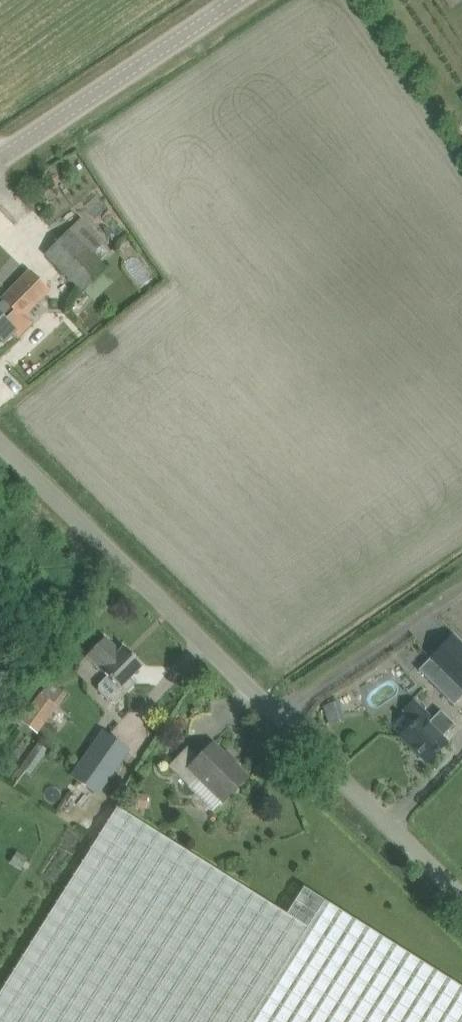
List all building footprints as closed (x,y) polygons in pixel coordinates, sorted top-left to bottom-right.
[(46,255),(60,269),(82,291),(107,267),(102,263),(113,252),(105,244),(106,243),(82,219),(46,255)] [(30,271),(2,300),(4,301),(0,305),(0,338),(4,342),(13,333),(19,339),(33,324),(27,318),(51,294),(30,271)] [(454,635),(431,658),(461,690),(461,642),(454,635)] [(106,638),(87,657),(107,677),(99,685),(99,691),(111,702),(117,703),(137,683),(131,677),(143,666),(124,647),(120,652),(106,638)] [(56,707),(39,694),(27,711),(44,723),(56,707)] [(401,737),(427,763),(447,743),(442,738),(455,724),(442,711),(434,720),(414,701),(404,711),(416,722),(401,737)] [(103,732),(77,770),(80,772),(96,782),(103,788),(129,750),(103,732)] [(188,747),(168,767),(189,787),(199,777),(223,802),(247,777),(234,764),(237,761),(226,751),(224,754),(213,743),(199,758),(188,747)] [(89,793),(96,782),(80,772),(73,782),(89,793)] [(147,810),(149,796),(133,793),(130,807),(147,810)] [(325,900),(303,887),(286,914),(118,807),(0,993),(0,1021),(461,1021),(461,987),(325,900)]
